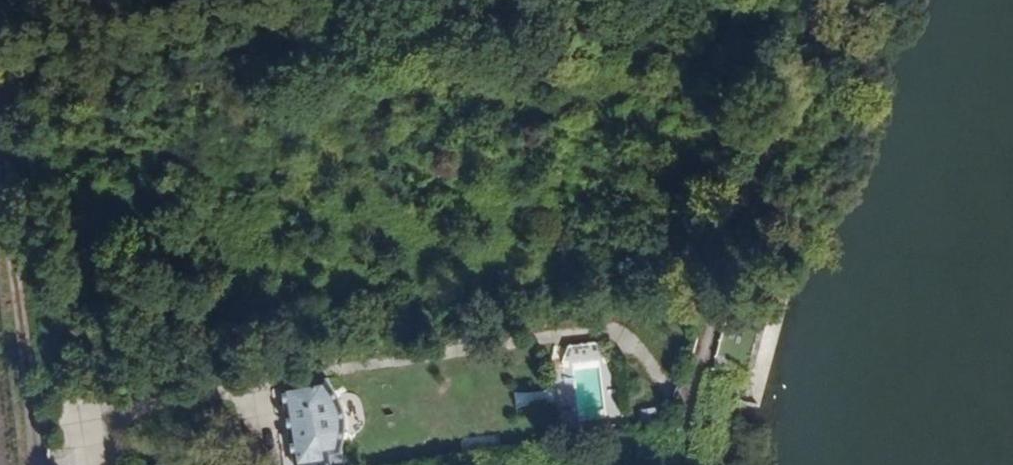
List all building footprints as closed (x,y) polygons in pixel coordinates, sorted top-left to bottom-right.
[(284,387),(295,464),(325,464),(335,464),(333,454),(343,452),(342,446),(349,430),(345,403),(333,388),(332,380),(284,387)] [(86,420),(102,417),(98,397),(83,400),(86,420)]
